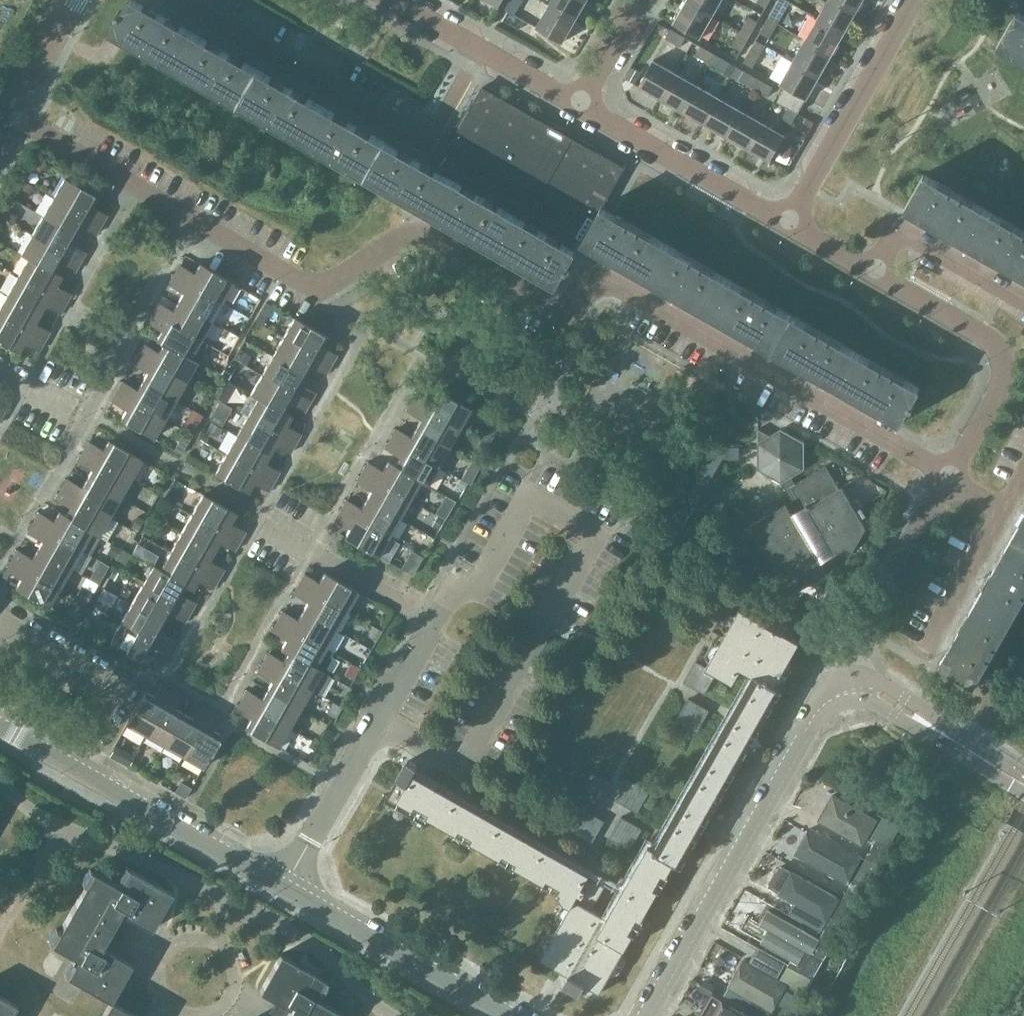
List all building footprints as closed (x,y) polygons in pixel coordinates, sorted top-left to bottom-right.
[(136,0),(130,0),(122,14),(120,12),(118,15),(120,17),(111,32),(175,69),(195,34),(136,0)] [(507,10),(516,15),(525,1),(524,0),(512,0),(507,10)] [(576,20),(588,0),(553,0),(550,5),(576,20)] [(687,1),(713,16),(722,0),(687,0),(687,1)] [(761,5),(770,10),(776,0),(764,0),(761,5)] [(837,0),(828,0),(818,18),(845,33),(857,12),(837,0)] [(857,12),(864,0),(837,0),(857,12)] [(713,16),(687,1),(674,23),(701,38),(713,16)] [(576,20),(550,5),(537,27),(564,43),(576,20)] [(779,5),(770,20),(779,25),(788,10),(779,5)] [(1018,11),(998,46),(1023,61),(1023,15),(1018,11)] [(818,18),(806,40),(832,55),(845,33),(818,18)] [(762,24),(753,19),(745,34),(754,39),(762,24)] [(770,20),(762,34),(771,40),(779,25),(770,20)] [(665,38),(681,47),(686,39),(670,30),(665,38)] [(175,69),(239,105),(259,70),(195,34),(175,69)] [(754,39),(745,34),(736,48),(745,53),(754,39)] [(806,40),(793,62),(820,77),(832,55),(806,40)] [(715,56),(700,47),(695,56),(710,65),(715,56)] [(763,54),(754,49),(745,64),(754,69),(763,54)] [(730,64),(715,56),(710,65),(724,73),(730,64)] [(676,73),(654,60),(639,87),(661,100),(676,73)] [(820,77),(793,62),(781,84),(786,87),(807,99),(820,77)] [(239,105),(302,141),(322,106),(259,70),(239,105)] [(758,80),(744,72),(739,81),(753,89),(758,80)] [(698,85),(676,73),(661,100),(683,112),(698,85)] [(773,89),(758,80),(753,89),(768,98),(773,89)] [(683,112),(705,124),(720,98),(698,85),(683,112)] [(807,99),(786,87),(777,101),(798,113),(807,99)] [(450,179),(513,215),(577,252),(582,243),(602,207),(603,208),(628,166),(627,166),(625,168),(483,88),(436,171),(450,179)] [(705,124),(726,137),(742,110),(720,98),(705,124)] [(302,141),(366,178),(386,143),(322,106),(302,141)] [(726,137),(748,149),(763,122),(742,110),(726,137)] [(763,122),(748,149),(770,162),(786,135),(763,122)] [(386,143),(366,178),(430,214),(450,179),(436,171),(386,143)] [(968,246),(988,211),(925,175),(905,210),(968,246)] [(54,198),(102,225),(107,215),(93,207),(98,197),(65,178),(54,198)] [(493,250),(513,215),(450,179),(430,214),(493,250)] [(102,225),(54,198),(43,216),(76,235),(81,227),(96,235),(102,225)] [(596,250),(616,215),(609,211),(603,208),(602,207),(582,243),(589,246),(596,250)] [(988,211),(969,246),(1023,277),(1023,231),(988,211)] [(577,252),(513,215),(493,250),(557,287),(566,270),(569,272),(571,268),(568,267),(577,252)] [(677,250),(616,215),(596,250),(657,285),(677,250)] [(43,216),(32,235),(80,263),(86,253),(71,244),(76,235),(43,216)] [(21,255),(28,259),(29,258),(55,273),(55,272),(60,264),(75,272),(80,263),(32,235),(21,255)] [(657,285),(718,320),(738,284),(677,250),(657,285)] [(28,259),(18,277),(66,304),(72,294),(57,286),(62,276),(55,272),(55,273),(29,258),(28,259)] [(180,265),(175,275),(223,302),(234,282),(200,264),(195,273),(180,265)] [(184,293),(179,302),(212,321),(223,302),(175,275),(169,285),(184,293)] [(18,277),(7,296),(40,314),(45,306),(60,314),(66,304),(18,277)] [(738,284),(718,320),(779,354),(799,319),(738,284)] [(0,308),(0,316),(45,342),(50,332),(35,323),(40,314),(7,296),(0,308)] [(159,302),(153,312),(201,340),(212,321),(179,302),(174,311),(159,302)] [(157,341),(164,344),(191,358),(201,340),(153,312),(147,322),(162,331),(157,341)] [(0,316),(0,342),(19,353),(24,343),(39,352),(45,342),(0,316)] [(295,318),(284,337),(332,365),(337,355),(323,346),(328,337),(295,318)] [(779,354),(840,389),(860,354),(799,319),(779,354)] [(284,337),(273,356),(306,375),(311,366),(326,375),(332,365),(284,337)] [(144,344),(139,354),(187,381),(198,362),(191,358),(164,344),(159,352),(144,344)] [(148,372),(143,381),(176,400),(187,381),(139,354),(133,364),(148,372)] [(860,354),(840,389),(901,424),(910,407),(913,409),(915,405),(912,404),(921,389),(860,354)] [(262,375),(310,402),(316,392),(301,384),(306,375),(273,356),(262,375)] [(251,394),(258,398),(259,397),(285,412),(285,411),(290,404),(305,412),(310,402),(262,375),(251,394)] [(123,382),(117,392),(165,419),(176,400),(143,381),(138,390),(123,382)] [(418,391),(412,401),(460,429),(471,409),(438,390),(433,400),(418,391)] [(165,419),(117,392),(112,402),(127,410),(121,420),(154,438),(165,419)] [(248,416),(296,443),(302,434),(287,425),(292,415),(285,411),(285,412),(259,397),(258,398),(248,416)] [(3,415),(8,405),(0,401),(0,414),(3,415)] [(416,429),(450,447),(460,429),(412,401),(407,411),(421,420),(416,429)] [(248,416),(237,435),(271,454),(275,445),(290,454),(296,443),(248,416)] [(397,429),(391,439),(439,466),(450,447),(416,429),(411,437),(397,429)] [(853,553),(867,528),(843,487),(840,489),(827,466),(796,484),(792,477),(805,470),(805,443),(782,429),(770,436),(758,429),(759,470),(782,483),(793,501),(787,504),(751,525),(792,594),(828,573),(821,562),(835,555),(845,548),(853,553)] [(237,435),(227,454),(275,481),(280,471),(265,463),(271,454),(237,435)] [(400,457),(396,465),(395,466),(421,481),(421,482),(428,486),(439,466),(391,439),(385,449),(400,457)] [(89,441),(83,451),(131,479),(142,459),(109,440),(104,450),(89,441)] [(672,526),(681,531),(719,466),(719,459),(740,459),(740,448),(717,448),(672,526)] [(93,470),(88,479),(121,498),(131,479),(83,451),(78,461),(93,470)] [(275,481),(227,454),(216,473),(249,492),(254,483),(269,491),(275,481)] [(368,463),(363,473),(411,500),(421,482),(421,481),(395,466),(396,465),(389,461),(383,471),(368,463)] [(372,491),(367,500),(400,519),(411,500),(363,473),(357,483),(372,491)] [(460,478),(457,485),(463,488),(467,482),(460,478)] [(68,479),(62,489),(110,516),(121,498),(88,479),(83,487),(68,479)] [(99,536),(110,516),(62,489),(56,499),(71,508),(67,515),(92,532),(99,536)] [(204,494),(193,514),(241,541),(246,531),(231,523),(237,513),(204,494)] [(347,500),(341,510),(389,537),(400,519),(367,500),(362,509),(347,500)] [(389,537),(341,510),(336,520),(350,529),(345,538),(378,557),(389,537)] [(82,550),(92,532),(67,515),(60,511),(54,521),(39,513),(34,523),(82,550)] [(193,514),(182,533),(215,552),(220,543),(235,551),(241,541),(193,514)] [(438,515),(432,526),(440,530),(446,520),(438,515)] [(1013,537),(1023,543),(1023,517),(1013,537)] [(43,541),(38,550),(71,569),(82,550),(34,523),(28,533),(43,541)] [(215,552),(182,533),(171,551),(219,579),(225,569),(210,560),(215,552)] [(1013,537),(977,601),(1012,621),(1023,599),(1023,543),(1013,537)] [(12,560),(60,588),(71,569),(38,550),(33,559),(18,550),(12,560)] [(161,569),(160,570),(187,585),(193,590),(199,580),(214,589),(219,579),(171,551),(161,569)] [(412,551),(407,560),(419,566),(424,558),(412,551)] [(60,588),(12,560),(7,570),(22,579),(16,588),(49,607),(60,588)] [(161,569),(154,565),(143,585),(191,612),(197,602),(182,594),(187,585),(160,570),(161,569)] [(305,574),(299,584),(347,611),(358,592),(325,573),(320,582),(305,574)] [(308,602),(303,611),(337,630),(347,611),(299,584),(294,594),(308,602)] [(132,604),(165,623),(170,614),(185,622),(191,612),(143,585),(132,604)] [(99,599),(94,607),(102,612),(107,604),(99,599)] [(977,601),(940,664),(976,684),(1012,621),(977,601)] [(121,623),(170,650),(175,640),(160,631),(165,623),(132,604),(121,623)] [(569,976),(564,985),(581,995),(586,985),(601,994),(675,862),(682,866),(783,689),(776,685),(801,641),(784,632),(789,623),(773,613),(767,622),(741,607),(707,667),(696,661),(684,682),(705,695),(717,674),(734,683),(742,669),(755,676),(656,849),(649,845),(608,918),(592,910),(605,887),(589,877),(591,874),(414,774),(417,769),(407,763),(397,781),(401,784),(390,804),(430,827),(433,821),(566,896),(565,898),(565,903),(571,906),(541,960),(569,976)] [(278,621),(326,649),(337,630),(303,611),(298,620),(284,611),(278,621)] [(281,650),(288,654),(289,653),(315,668),(316,667),(326,649),(278,621),(272,631),(287,640),(281,650)] [(170,650),(121,623),(110,642),(144,661),(149,651),(164,660),(170,650)] [(263,663),(311,690),(323,671),(316,667),(315,668),(289,653),(288,654),(284,661),(269,653),(263,663)] [(268,690),(301,709),(311,690),(263,663),(258,673),(273,681),(268,690)] [(127,725),(146,736),(174,688),(164,682),(155,697),(146,691),(127,725)] [(146,736),(165,746),(184,713),(175,708),(184,693),(174,688),(146,736)] [(242,701),(290,728),(301,709),(268,690),(263,699),(248,690),(242,701)] [(710,711),(689,699),(677,720),(698,732),(710,711)] [(290,728),(242,701),(236,711),(251,719),(246,729),(279,747),(290,728)] [(165,746),(184,757),(211,709),(201,703),(193,718),(184,713),(165,746)] [(211,709),(184,757),(203,768),(222,735),(213,730),(221,715),(211,709)] [(128,765),(133,757),(123,751),(118,759),(128,765)] [(612,784),(591,772),(579,793),(600,805),(612,784)] [(650,792),(629,780),(617,801),(638,813),(650,792)] [(572,831),(593,843),(605,822),(584,810),(572,831)] [(643,829),(622,818),(609,839),(631,851),(643,829)] [(68,977),(111,1002),(132,965),(102,948),(121,913),(152,930),(172,894),(129,869),(119,887),(93,872),(52,945),(78,960),(68,977)] [(340,1012),(314,997),(324,980),(280,955),(260,992),(290,1009),(286,1015),(338,1015),(340,1012)] [(17,1006),(0,996),(0,1015),(11,1015),(17,1006)] [(111,1002),(103,1015),(136,1015),(111,1002)]
